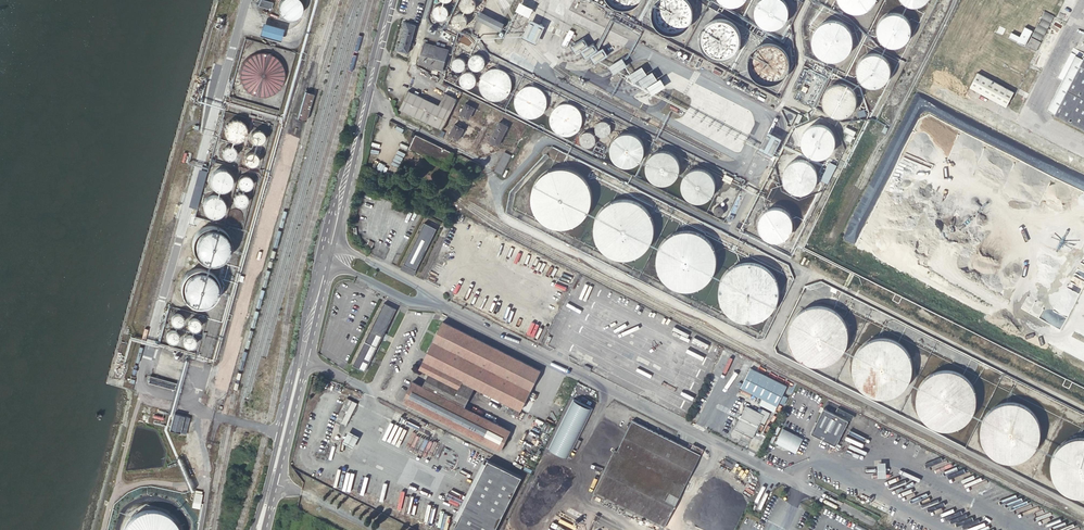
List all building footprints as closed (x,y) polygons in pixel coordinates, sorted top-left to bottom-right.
[(271,9),(273,2),(266,0),(260,0),(259,5),(271,9)] [(281,2),(280,5),(280,7),(281,11),(283,15),(287,17),(291,18),(295,17),(298,16),(300,14),(302,10),(302,5),(301,2),(300,0),(282,0),(281,2)] [(476,4),(476,2),(475,0),(462,0),(461,2),(461,4),(461,6),(461,7),(462,9),(463,10),(465,11),(466,12),(468,12),(470,12),(471,12),(472,11),(474,10),(475,9),(476,8),(476,6),(476,4)] [(521,0),(520,0),(516,8),(529,14),(533,6),(521,0)] [(611,3),(614,5),(617,7),(619,8),(622,9),(625,9),(629,9),(631,8),(634,7),(637,5),(640,2),(642,0),(609,0),(611,3)] [(694,12),(694,8),(693,6),(692,3),(690,0),(657,0),(656,2),(655,4),(654,7),(653,12),(653,16),(655,20),(656,23),(659,26),(662,29),(665,31),(670,32),(673,33),(678,32),(682,31),(685,29),(688,27),(690,24),(692,20),(694,16),(694,12)] [(789,12),(789,9),(788,6),(786,3),(784,0),(760,0),(758,3),(757,5),(756,9),(755,12),(755,15),(756,18),(758,21),(760,24),(762,26),(765,27),(767,28),(771,29),(775,29),(778,28),(781,26),(783,25),(786,22),(787,19),(789,16),(789,12)] [(841,3),(843,6),(846,8),(849,11),(853,12),(857,13),(861,12),(863,12),(866,11),(869,9),(872,7),(874,4),(877,0),(839,0),(841,3)] [(449,12),(449,10),(449,9),(447,7),(446,6),(445,5),(443,4),(442,4),(440,4),(438,5),(436,6),(436,7),(435,7),(434,9),(433,11),(433,13),(434,15),(435,17),(435,18),(437,19),(438,20),(440,20),(444,20),(447,18),(447,17),(448,16),(449,13),(449,12)] [(504,23),(480,11),(477,18),(500,30),(504,23)] [(1027,46),(1036,51),(1055,16),(1045,11),(1027,46)] [(467,24),(468,21),(468,19),(467,18),(467,17),(466,15),(463,13),(462,13),(460,13),(459,13),(457,13),(455,15),(453,16),(453,17),(452,19),(452,20),(452,22),(452,23),(453,25),(454,26),(456,28),(458,28),(459,29),(461,29),(463,28),(464,27),(465,26),(466,25),(467,24)] [(912,33),(912,30),(912,26),(911,23),(909,20),(906,17),(904,15),(901,13),(898,13),(894,13),(891,13),(887,14),(885,16),(882,18),(880,21),(879,23),(878,26),(877,30),(878,33),(879,36),(880,39),(882,42),(885,44),(888,46),(891,47),(896,47),(899,47),(901,46),(903,45),(907,43),(909,39),(911,37),(912,33)] [(223,19),(217,18),(214,28),(220,29),(223,19)] [(741,42),(742,38),(741,34),(740,29),(738,26),(735,23),(732,21),(730,20),(728,19),(725,18),(721,18),(717,18),(713,20),(710,22),(707,25),(705,27),(703,31),(702,35),(701,38),(702,42),(703,46),(704,49),(707,52),(710,55),(714,57),(718,58),(721,58),(725,58),(729,57),(733,55),(736,53),(738,49),(740,46),(741,42)] [(545,26),(531,19),(523,37),(537,44),(545,26)] [(397,49),(409,53),(417,25),(404,21),(402,28),(405,29),(400,43),(398,42),(397,49)] [(854,47),(854,43),(854,42),(854,38),(853,34),(851,30),(849,29),(847,26),(844,24),(840,22),(836,21),(832,21),(829,21),(827,22),(823,23),(820,25),(818,26),(816,28),(814,31),(812,36),(811,40),(811,42),(811,47),(813,51),(815,54),(817,58),(820,60),(824,62),(826,63),(829,64),(832,64),(836,64),(840,63),(844,61),(845,60),(847,58),(850,55),(853,51),(854,47)] [(284,28),(262,22),(259,35),(280,41),(284,28)] [(1010,38),(1025,45),(1033,30),(1026,27),(1021,36),(1013,32),(1010,38)] [(573,34),(574,32),(570,30),(563,44),(567,46),(572,36),(575,37),(576,35),(573,34)] [(584,37),(571,46),(576,53),(589,45),(584,37)] [(449,50),(421,41),(415,62),(443,70),(449,50)] [(594,42),(581,51),(586,58),(599,50),(594,42)] [(789,69),(790,65),(790,64),(789,60),(788,56),(786,53),(783,49),(780,47),(777,45),(773,44),(769,44),(765,44),(763,45),(760,46),(757,48),(754,51),(752,54),(750,57),(749,61),(749,65),(749,69),(750,73),(752,76),(755,79),(758,82),(760,83),(763,84),(766,85),(768,85),(771,85),(773,85),(777,83),(781,82),(784,79),(787,75),(788,73),(789,69)] [(604,48),(590,56),(595,63),(608,55),(604,48)] [(263,53),(260,53),(257,54),(254,55),(251,56),(249,58),(247,60),(245,62),(243,64),(242,67),(241,70),(241,73),(240,76),(241,79),(242,82),(243,85),(245,87),(246,90),(249,92),(251,94),(254,95),(257,96),(260,96),(263,97),(266,96),(269,96),(272,94),(274,93),(277,91),(279,89),(281,86),(282,84),(283,81),(284,78),(284,75),(284,72),(283,69),(282,66),(281,63),(279,61),(277,59),(275,57),(272,55),(269,54),(266,53),(263,53)] [(891,74),(891,70),(891,66),(890,63),(888,61),(886,58),(883,56),(880,54),(877,54),(874,53),(869,54),(867,55),(865,56),(862,59),(860,62),(859,64),(858,67),(857,70),(858,74),(859,77),(860,80),(862,82),(864,84),(867,86),(870,87),(874,87),(877,87),(880,86),(883,85),(886,83),(888,80),(890,78),(891,74)] [(1083,58),(1078,56),(1076,54),(1048,109),(1083,128),(1083,57),(1083,58)] [(485,64),(485,63),(485,61),(485,59),(484,58),(483,57),(482,56),(481,55),(480,55),(479,55),(478,55),(476,55),(475,55),(473,56),(472,57),(471,58),(470,59),(470,60),(469,61),(469,62),(469,63),(469,64),(470,65),(470,66),(471,67),(471,68),(472,69),(474,70),(475,70),(476,71),(477,71),(478,71),(479,70),(480,70),(481,70),(482,69),(483,69),(484,68),(484,67),(485,66),(485,65),(485,64)] [(466,65),(466,64),(466,62),(466,61),(465,59),(464,58),(463,57),(461,56),(460,56),(459,56),(457,56),(456,56),(455,56),(454,57),(453,57),(453,58),(452,58),(451,60),(450,61),(450,63),(450,64),(450,65),(450,66),(450,67),(451,68),(452,69),(452,70),(453,70),(453,71),(454,71),(455,71),(456,72),(458,72),(459,72),(460,72),(461,71),(463,71),(464,70),(465,69),(465,68),(466,67),(466,66),(466,65)] [(623,58),(609,66),(614,73),(627,65),(623,58)] [(642,66),(629,75),(634,82),(647,74),(642,66)] [(514,89),(514,87),(514,86),(514,84),(514,82),(513,81),(513,79),(512,78),(511,77),(510,75),(509,74),(508,73),(506,72),(505,71),(503,70),(501,70),(500,70),(498,70),(497,70),(496,70),(494,70),(493,70),(491,71),(489,72),(488,72),(487,74),(485,75),(484,76),(483,78),(482,79),(482,81),(481,82),(481,84),(481,85),(481,87),(481,88),(481,90),(481,92),(482,93),(483,95),(484,96),(485,97),(486,99),(487,100),(489,101),(491,102),(492,102),(494,103),(496,103),(498,103),(500,103),(501,103),(503,102),(505,102),(506,101),(508,100),(509,99),(510,98),(510,97),(511,96),(512,94),(513,93),(514,91),(514,90),(514,89)] [(653,71),(639,80),(644,87),(657,79),(653,71)] [(476,82),(477,80),(476,79),(476,78),(476,77),(475,75),(474,74),(473,73),(471,72),(470,72),(468,72),(467,72),(465,73),(464,73),(463,74),(462,74),(461,75),(461,76),(460,77),(460,78),(460,79),(460,80),(460,82),(460,84),(461,85),(461,86),(462,86),(463,87),(464,88),(465,88),(466,89),(467,89),(468,89),(469,89),(470,89),(471,88),(473,88),(473,87),(474,87),(475,86),(475,85),(476,84),(476,82)] [(970,87),(1006,106),(1014,92),(978,72),(970,87)] [(661,79),(648,87),(652,95),(665,86),(661,79)] [(857,105),(857,101),(857,98),(856,94),(854,91),(853,89),(850,87),(847,85),(844,84),(841,84),(837,84),(834,85),(832,86),(829,89),(827,91),(825,94),(824,98),(823,101),(824,104),(824,107),(826,110),(828,113),(831,115),(833,116),(837,118),(840,118),(844,118),(846,117),(850,115),(852,114),(854,111),(856,108),(857,105)] [(549,106),(549,104),(549,102),(549,100),(548,99),(548,97),(547,95),(546,94),(545,93),(544,91),(542,90),(541,89),(539,88),(538,88),(537,87),(535,87),(533,87),(532,87),(531,87),(529,87),(527,87),(525,88),(524,89),(522,90),(521,90),(520,92),(519,93),(518,94),(517,95),(516,97),(516,98),(515,100),(515,101),(515,102),(515,104),(515,105),(515,107),(516,109),(516,110),(517,112),(517,113),(518,114),(520,116),(522,117),(524,119),(525,120),(527,120),(529,121),(530,121),(532,121),(534,121),(535,121),(536,120),(538,120),(540,119),(541,118),(543,117),(544,116),(546,115),(547,113),(547,112),(548,110),(549,109),(549,107),(549,106)] [(400,109),(444,131),(459,99),(446,93),(440,106),(409,91),(400,109)] [(313,94),(305,92),(297,119),(306,121),(313,94)] [(460,114),(469,118),(475,107),(466,102),(460,114)] [(583,121),(583,120),(583,118),(582,117),(582,115),(582,114),(581,113),(580,111),(579,110),(578,109),(577,108),(576,107),(575,107),(574,106),(572,105),(570,104),(569,104),(568,104),(566,104),(565,104),(563,104),(562,105),(560,106),(559,106),(558,107),(557,107),(556,108),(554,110),(553,111),(553,112),(552,113),(552,115),(551,116),(551,118),(551,120),(551,121),(551,123),(551,124),(552,126),(552,127),(553,129),(554,130),(555,131),(556,132),(557,133),(559,134),(560,135),(562,135),(563,136),(565,136),(566,136),(569,136),(570,136),(571,136),(572,135),(574,134),(575,134),(576,133),(578,132),(579,131),(580,130),(580,129),(581,127),(582,126),(582,124),(583,123),(583,121)] [(239,120),(236,120),(234,120),(232,120),(230,121),(227,123),(226,125),(225,126),(224,128),(224,131),(224,134),(225,136),(227,138),(228,139),(229,140),(231,141),(232,141),(235,142),(238,141),(239,141),(241,140),(243,138),(244,137),(245,135),(246,133),(246,131),(246,128),(245,127),(244,124),(243,123),(242,122),(240,121),(239,120)] [(490,140),(498,145),(508,125),(500,121),(490,140)] [(612,131),(612,129),(612,128),(611,127),(611,125),(610,124),(609,123),(607,122),(606,122),(605,121),(604,121),(603,121),(602,121),(601,122),(599,122),(598,123),(598,124),(597,125),(596,126),(595,128),(595,129),(595,131),(596,132),(597,134),(597,135),(598,136),(600,137),(602,137),(603,138),(604,138),(605,137),(606,137),(607,137),(608,136),(609,135),(610,134),(611,133),(611,132),(612,131)] [(449,135),(458,139),(464,128),(455,124),(449,135)] [(835,145),(836,142),(835,139),(834,135),(832,132),(831,130),(828,128),(825,126),(822,126),(819,125),(816,126),(813,127),(810,128),(807,131),(805,133),(803,136),(803,139),(802,142),(803,146),(804,149),(805,152),(807,154),(810,156),(812,158),(816,159),(819,159),(822,159),(825,158),(828,156),(830,154),(832,152),(834,149),(835,145)] [(430,131),(442,137),(445,132),(432,126),(430,131)] [(846,140),(850,143),(856,131),(847,126),(844,131),(849,134),(846,140)] [(768,128),(759,146),(772,152),(781,135),(768,128)] [(257,130),(255,130),(255,131),(253,132),(251,134),(251,137),(251,138),(251,140),(252,141),(253,142),(254,143),(257,144),(258,144),(260,143),(262,142),(263,141),(263,140),(264,139),(264,137),(264,135),(263,133),(261,131),(259,130),(257,130)] [(596,141),(596,140),(596,139),(596,138),(596,137),(595,136),(595,135),(594,134),(593,133),(591,132),(590,132),(589,132),(587,132),(586,132),(585,132),(584,133),(583,134),(581,135),(581,136),(580,138),(580,140),(580,141),(580,142),(581,144),(582,145),(583,146),(584,147),(585,148),(586,148),(587,148),(589,148),(590,148),(591,148),(592,147),(593,146),(594,146),(595,145),(595,144),(596,143),(596,142),(596,141)] [(645,153),(645,151),(645,149),(645,148),(644,146),(644,145),(643,143),(642,142),(641,140),(640,139),(639,138),(638,137),(637,136),(635,135),(633,135),(632,134),(630,134),(628,134),(626,134),(625,134),(623,135),(622,135),(620,136),(619,136),(618,137),(616,139),(615,140),(614,141),(613,143),(612,144),(612,146),(611,148),(611,149),(611,150),(611,152),(611,153),(611,155),(612,157),(612,158),(613,160),(615,162),(616,163),(617,164),(618,165),(619,165),(620,166),(622,167),(623,167),(624,168),(626,168),(628,168),(630,168),(632,168),(633,167),(634,167),(636,166),(637,165),(639,164),(640,163),(641,162),(642,161),(643,160),(643,158),(644,157),(645,155),(645,153)] [(410,150),(446,168),(449,163),(452,164),(455,158),(452,157),(454,154),(417,136),(415,139),(412,138),(409,143),(412,145),(410,150)] [(232,147),(230,146),(228,146),(227,146),(226,147),(224,148),(223,150),(222,151),(222,153),(222,155),(223,157),(225,158),(227,159),(229,160),(231,160),(233,158),(235,157),(235,156),(236,153),(236,151),(235,150),(234,148),(233,147),(232,147)] [(496,170),(502,173),(511,155),(505,151),(496,170)] [(680,169),(680,168),(680,166),(680,165),(679,163),(679,162),(678,160),(677,158),(676,157),(675,156),(674,155),(672,154),(671,153),(670,152),(668,152),(666,151),(665,151),(663,151),(662,151),(660,151),(659,151),(658,152),(655,153),(654,154),(653,155),(652,156),(650,157),(649,158),(648,160),(648,162),(647,163),(647,165),(647,166),(647,168),(647,169),(647,171),(647,173),(648,174),(648,175),(649,177),(650,178),(651,179),(652,180),(654,181),(655,182),(657,183),(658,184),(659,184),(661,184),(663,184),(664,184),(666,184),(667,184),(669,183),(671,182),(673,181),(675,180),(676,178),(677,177),(678,175),(679,174),(679,172),(680,171),(680,169)] [(252,152),(250,153),(249,153),(248,153),(246,155),(245,156),(245,157),(244,159),(244,161),(245,162),(246,164),(248,165),(249,166),(251,166),(254,166),(255,165),(257,163),(258,160),(258,159),(258,158),(257,156),(257,155),(255,153),(253,153),(252,152)] [(817,180),(818,177),(817,174),(816,170),(815,167),(812,165),(809,162),(806,161),(803,160),(800,160),(797,161),(793,162),(791,163),(789,166),(787,168),(785,171),(784,174),(784,177),(785,180),(786,184),(787,187),(790,189),(792,191),(796,193),(799,193),(802,194),(804,193),(808,192),(811,190),(813,188),(815,186),(816,183),(817,180)] [(820,179),(828,182),(836,163),(829,160),(820,179)] [(717,186),(717,184),(717,182),(716,180),(716,179),(716,178),(715,177),(715,175),(714,175),(713,173),(712,172),(711,171),(709,170),(708,169),(706,168),(705,168),(704,167),(703,167),(700,167),(699,167),(697,167),(696,167),(694,168),(692,169),(691,169),(689,170),(688,171),(687,172),(686,173),(685,175),(685,176),(684,177),(683,179),(683,180),(683,182),(683,183),(683,185),(683,186),(683,188),(684,189),(684,191),(685,192),(686,194),(687,195),(688,196),(689,197),(690,198),(692,199),(694,200),(696,200),(697,201),(699,201),(701,201),(703,201),(706,200),(708,199),(709,198),(710,197),(711,196),(712,195),(714,194),(715,192),(715,191),(716,189),(716,188),(717,186)] [(217,170),(216,171),(214,172),(212,174),(211,176),(211,179),(210,182),(211,184),(212,187),(213,188),(215,189),(218,191),(219,191),(222,191),(224,191),(227,190),(228,189),(229,188),(231,185),(232,183),(232,180),(232,177),(231,176),(230,174),(229,172),(227,171),(226,170),(223,170),(222,169),(219,169),(217,170)] [(591,204),(591,198),(591,192),(590,189),(589,186),(587,182),(585,180),(583,177),(580,175),(577,173),(573,171),(571,170),(567,169),(562,169),(559,169),(557,169),(551,171),(547,173),(544,175),(541,177),(538,182),(536,184),(535,187),(534,189),(533,192),(533,195),(533,198),(533,201),(533,204),(534,207),(535,210),(538,215),(540,217),(542,219),(544,221),(546,223),(551,225),(557,227),(559,227),(562,227),(565,227),(568,227),(573,225),(577,223),(579,222),(582,219),(586,215),(588,212),(589,210),(590,207),(591,204)] [(451,175),(461,181),(464,175),(453,170),(451,175)] [(244,176),(242,176),(241,176),(240,177),(238,180),(237,181),(237,183),(237,184),(237,186),(238,187),(239,188),(240,190),(243,191),(245,191),(246,190),(247,190),(249,189),(250,188),(251,186),(252,184),(252,183),(251,181),(251,180),(250,179),(248,177),(247,176),(246,176),(244,176)] [(240,193),(239,193),(238,193),(237,193),(235,194),(234,196),(233,196),(232,198),(232,201),(232,202),(233,203),(234,204),(236,207),(238,207),(241,208),(242,207),(244,206),(245,206),(246,204),(247,202),(247,201),(247,199),(247,198),(246,196),(244,194),(242,193),(240,193)] [(215,196),(214,196),(212,196),(209,197),(207,198),(206,199),(204,202),(203,203),(203,205),(203,208),(204,211),(205,212),(205,213),(208,215),(210,217),(211,217),(214,217),(216,217),(219,216),(220,216),(222,214),(224,211),(224,210),(225,208),(225,205),(224,202),(223,200),(221,198),(219,197),(217,196),(215,196)] [(654,237),(655,231),(655,230),(654,226),(654,223),(652,219),(650,214),(648,212),(646,210),(642,206),(639,204),(636,203),(631,202),(626,201),(622,201),(619,201),(614,203),(609,206),(606,208),(604,209),(602,211),(600,214),(597,219),(596,222),(596,225),(595,228),(595,230),(595,236),(597,241),(598,243),(600,247),(603,251),(605,253),(608,255),(612,258),(614,259),(618,260),(621,260),(624,260),(627,260),(630,260),(636,258),(640,256),(643,254),(646,251),(650,247),(651,244),(652,242),(654,237)] [(761,217),(760,221),(759,223),(759,226),(760,230),(761,233),(762,235),(764,237),(766,239),(768,240),(771,241),(774,242),(779,242),(782,242),(785,241),(788,239),(790,236),(792,234),(793,231),(794,228),(794,224),(793,220),(793,218),(792,216),(790,213),(787,211),(783,209),(779,208),(776,208),(773,208),(769,209),(766,211),(763,214),(761,217)] [(236,210),(234,210),(231,211),(229,213),(228,215),(228,218),(229,221),(231,223),(234,224),(236,224),(239,223),(241,222),(242,219),(242,216),(241,213),(239,211),(236,210)] [(404,264),(417,270),(437,230),(425,223),(404,264)] [(227,243),(227,241),(227,239),(227,238),(226,236),(226,234),(225,233),(224,232),(223,230),(222,229),(221,228),(220,227),(218,226),(217,225),(215,224),(214,224),(212,224),(210,224),(208,224),(206,224),(205,224),(204,225),(202,225),(201,226),(199,227),(198,228),(197,230),(196,231),(195,233),(194,234),(193,236),(193,237),(193,239),(193,240),(193,242),(193,243),(193,245),(194,247),(194,248),(195,249),(196,251),(197,252),(199,254),(200,254),(200,255),(202,256),(204,257),(205,257),(206,257),(208,258),(210,258),(211,258),(214,257),(215,257),(216,257),(218,256),(219,255),(221,254),(222,253),(223,252),(224,251),(225,249),(225,248),(226,246),(226,244),(227,243)] [(716,265),(717,261),(717,260),(717,257),(716,254),(714,249),(712,245),(710,242),(709,240),(707,238),(704,236),(699,233),(697,232),(693,231),(687,231),(684,231),(681,231),(676,232),(673,233),(670,235),(666,239),(662,243),(661,245),(659,248),(658,251),(657,254),(656,260),(656,265),(657,268),(658,271),(659,274),(661,277),(664,281),(668,285),(671,287),(673,288),(676,289),(680,290),(685,291),(688,291),(692,290),(698,289),(702,287),(705,285),(707,283),(709,281),(711,278),(714,274),(715,271),(716,267),(716,265)] [(780,298),(781,292),(780,289),(780,286),(778,281),(777,277),(775,275),(771,270),(769,268),(766,266),(761,264),(756,262),(753,262),(750,262),(747,262),(743,263),(738,265),(733,268),(729,271),(726,275),(724,278),(723,281),(721,284),(721,287),(720,290),(720,292),(721,295),(721,298),(722,303),(725,308),(727,311),(729,313),(731,315),(733,317),(735,318),(738,320),(741,321),(744,321),(747,322),(752,322),(754,322),(759,321),(763,319),(766,318),(768,316),(771,314),(773,312),(775,309),(777,306),(778,304),(779,301),(780,298)] [(216,285),(216,283),(216,281),(216,280),(215,278),(215,277),(214,275),(213,274),(212,273),(211,271),(210,270),(209,269),(208,269),(206,268),(204,267),(203,267),(201,266),(199,266),(197,266),(196,267),(194,267),(193,267),(191,268),(190,269),(189,270),(187,271),(186,272),(185,274),(184,275),(183,277),(183,278),(182,280),(182,281),(182,283),(182,285),(182,286),(182,288),(183,289),(183,290),(184,292),(186,294),(187,295),(188,296),(189,297),(190,298),(191,298),(193,299),(194,300),(195,300),(197,300),(199,300),(201,300),(203,300),(204,300),(205,299),(207,298),(208,298),(210,296),(211,295),(212,295),(213,293),(214,292),(214,290),(215,289),(216,287),(216,285)] [(396,309),(384,302),(369,333),(374,335),(374,334),(382,338),(396,309)] [(849,339),(849,336),(849,333),(849,330),(848,327),(847,324),(845,321),(844,319),(840,314),(836,311),(834,309),(831,308),(828,307),(825,306),(821,305),(819,305),(817,305),(813,306),(807,307),(804,309),(802,310),(800,312),(797,314),(794,318),(792,321),(790,324),(789,327),(789,330),(788,336),(788,341),(789,344),(790,347),(791,349),(793,352),(795,356),(796,357),(798,359),(801,361),(806,364),(809,365),(812,366),(817,367),(820,367),(824,366),(827,365),(830,365),(833,363),(835,362),(840,358),(842,356),(844,354),(846,351),(847,348),(848,345),(849,342),(849,339)] [(179,314),(178,314),(177,314),(175,314),(173,315),(172,318),(171,320),(172,323),(174,325),(176,326),(178,326),(180,325),(182,324),(183,322),(183,320),(183,317),(181,315),(179,314)] [(195,319),(193,319),(191,320),(189,321),(189,323),(188,325),(189,328),(191,330),(192,330),(195,331),(197,330),(199,328),(200,326),(200,323),(199,321),(197,319),(195,319)] [(443,322),(433,341),(530,390),(540,371),(443,322)] [(171,331),(170,331),(169,332),(168,332),(167,333),(167,335),(166,337),(167,338),(167,340),(169,342),(171,343),(174,343),(175,342),(177,341),(178,339),(179,338),(179,337),(178,335),(177,332),(176,331),(175,331),(173,331),(171,331)] [(374,335),(369,333),(353,365),(365,371),(382,338),(374,334),(374,335)] [(190,335),(188,336),(187,336),(185,338),(184,339),(184,341),(184,344),(185,345),(185,346),(187,347),(189,348),(192,347),(193,347),(194,346),(195,344),(196,342),(196,340),(195,338),(193,336),(191,336),(190,335)] [(912,370),(913,368),(913,367),(912,364),(912,361),(910,356),(909,353),(907,350),(904,346),(900,343),(898,341),(895,340),(889,338),(887,337),(883,337),(879,337),(877,338),(875,338),(872,339),(869,340),(866,342),(862,345),(858,349),(856,352),(855,355),(854,358),(853,361),(852,364),(852,367),(853,373),(853,376),(855,379),(857,384),(859,386),(861,388),(864,392),(869,395),(872,396),(876,397),(880,397),(882,397),(884,397),(887,397),(890,396),(893,396),(898,393),(903,390),(907,385),(909,382),(910,379),(911,376),(912,374),(912,370)] [(530,390),(433,341),(420,368),(429,373),(459,387),(462,380),(474,386),(520,410),(530,390)] [(788,385),(751,367),(742,387),(778,405),(788,385)] [(977,403),(978,400),(978,399),(977,393),(976,391),(975,387),(974,384),(972,382),(970,379),(968,377),(965,375),(963,373),(958,371),(953,370),(950,369),(946,369),(941,370),(938,370),(936,371),(931,374),(928,376),(926,378),(924,380),(922,383),(919,387),(918,390),(917,393),(917,397),(917,400),(917,403),(918,406),(918,409),(919,412),(921,414),(923,418),(925,420),(927,422),(929,424),(931,425),(934,427),(937,428),(942,429),(945,430),(949,430),(951,430),(955,429),(960,427),(963,425),(965,424),(967,422),(970,420),(973,416),(976,411),(977,406),(977,403)] [(464,407),(452,401),(459,387),(429,373),(422,386),(413,382),(403,401),(500,450),(510,430),(464,407)] [(148,382),(175,390),(177,383),(150,376),(148,382)] [(464,407),(474,386),(462,380),(459,387),(452,401),(464,407)] [(335,419),(346,424),(357,402),(346,396),(335,419)] [(1042,434),(1042,431),(1042,430),(1042,427),(1042,424),(1041,422),(1040,418),(1038,416),(1037,413),(1035,410),(1033,408),(1030,406),(1028,404),(1022,402),(1017,400),(1013,400),(1010,400),(1008,400),(1003,401),(998,403),(993,406),(989,410),(986,414),(984,417),(983,420),(981,426),(981,431),(981,434),(982,436),(983,440),(984,443),(985,445),(987,448),(990,452),(994,455),(996,457),(999,458),(1003,459),(1006,460),(1011,461),(1015,461),(1018,460),(1020,460),(1023,459),(1029,456),(1033,452),(1037,448),(1039,443),(1041,440),(1041,437),(1042,434)] [(765,414),(748,405),(743,414),(744,415),(742,419),(741,418),(736,428),(754,437),(765,414)] [(849,421),(824,408),(812,433),(836,446),(849,421)] [(174,414),(170,430),(187,434),(191,418),(174,414)] [(674,441),(633,420),(618,451),(615,450),(594,493),(665,527),(694,468),(668,454),(674,441)] [(348,429),(342,440),(353,446),(359,434),(348,429)] [(797,452),(803,439),(784,429),(777,441),(776,441),(777,446),(783,444),(791,448),(791,449),(797,452)] [(1082,436),(1078,436),(1074,437),(1070,438),(1067,440),(1064,442),(1060,445),(1058,447),(1056,450),(1054,454),(1053,458),(1053,460),(1052,466),(1052,469),(1053,472),(1054,475),(1055,478),(1057,483),(1060,486),(1061,487),(1066,491),(1071,493),(1074,494),(1077,495),(1082,496),(1083,496),(1083,436),(1082,436)] [(691,450),(674,441),(668,454),(694,468),(701,455),(704,450),(693,444),(691,450)] [(488,460),(454,529),(496,529),(522,477),(488,460)] [(877,460),(877,476),(886,476),(886,460),(877,460)] [(175,526),(172,523),(170,521),(165,517),(160,514),(153,513),(147,513),(141,514),(135,516),(130,520),(125,524),(122,529),(177,529),(175,526)]
